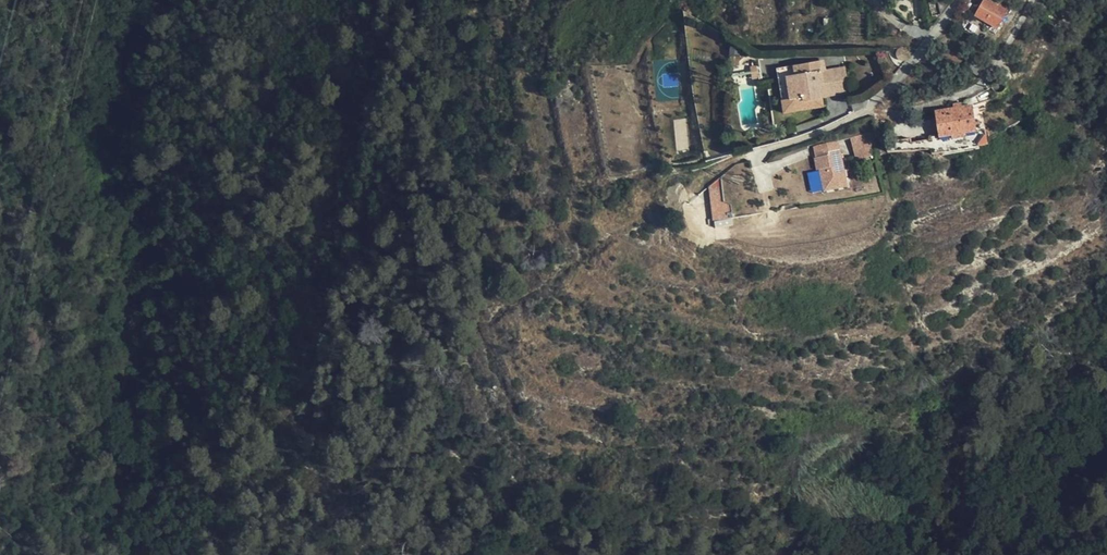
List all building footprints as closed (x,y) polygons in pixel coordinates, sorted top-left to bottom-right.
[(1010,9),(1001,4),(1000,6),(989,0),(988,0),(979,16),(999,28),(1010,9)] [(983,67),(969,58),(965,66),(978,74),(983,67)] [(949,73),(936,61),(932,67),(945,78),(949,73)] [(759,77),(758,66),(742,68),(744,79),(759,77)] [(794,77),(782,78),(783,114),(817,113),(816,67),(794,68),(794,77)] [(783,114),(782,78),(775,79),(775,113),(783,114)] [(980,129),(986,127),(982,110),(989,108),(987,101),(974,103),(980,129)] [(888,141),(889,153),(933,152),(934,156),(987,149),(987,141),(986,132),(975,133),(972,108),(937,111),(940,139),(912,141),(911,138),(888,141)] [(853,190),(851,151),(836,152),(836,154),(820,154),(820,167),(826,167),(827,191),(853,190)] [(687,201),(693,197),(682,181),(676,185),(687,201)] [(727,204),(721,205),(720,195),(711,196),(714,219),(729,217),(727,204)]
